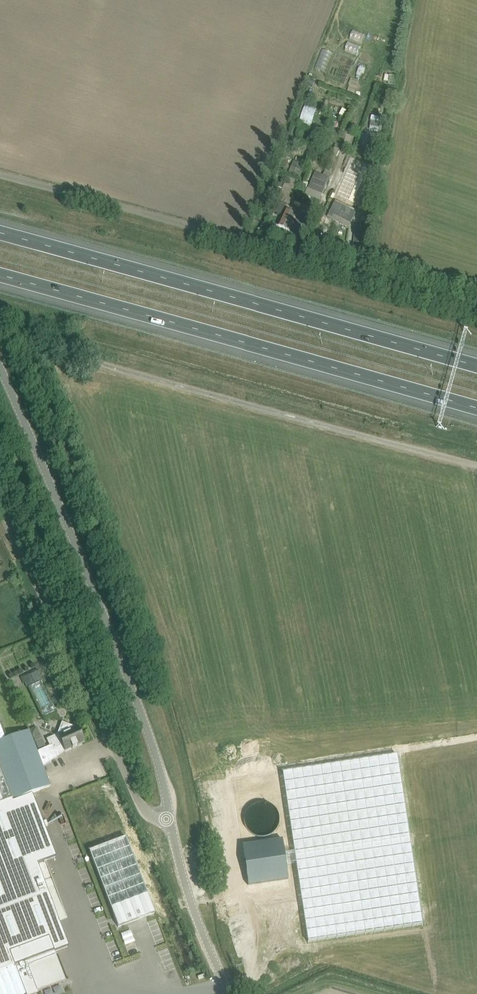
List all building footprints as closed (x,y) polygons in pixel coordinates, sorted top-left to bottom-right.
[(309,78),(306,85),(313,87),(316,81),(309,78)] [(385,104),(392,106),(394,90),(391,90),(385,104)] [(289,172),(299,177),(303,168),(293,164),(289,172)] [(330,179),(316,173),(306,196),(320,202),(330,179)] [(339,192),(348,198),(352,187),(343,183),(339,192)] [(365,206),(373,209),(375,204),(375,194),(371,192),(365,206)] [(336,200),(333,206),(329,215),(332,217),(334,214),(351,223),(357,211),(336,200)] [(298,215),(295,214),(286,210),(278,226),(297,235),(301,226),(305,218),(298,215)] [(357,224),(356,233),(355,243),(365,244),(367,225),(357,224)] [(44,680),(39,670),(22,678),(27,688),(30,687),(41,682),(44,680)] [(41,682),(30,687),(44,717),(55,711),(52,704),(49,699),(41,682)] [(52,745),(37,752),(43,767),(57,757),(56,754),(65,750),(65,751),(84,743),(77,728),(75,729),(63,725),(59,736),(58,736),(50,740),(52,745)] [(0,742),(0,767),(12,799),(13,801),(31,794),(50,787),(43,767),(37,752),(29,731),(6,740),(0,742)] [(43,739),(37,742),(40,749),(46,746),(43,739)] [(243,845),(242,845),(243,845),(249,884),(248,884),(248,885),(249,885),(288,879),(286,864),(296,863),(308,942),(423,925),(397,756),(282,773),(294,852),(285,853),(282,839),(243,845)] [(23,988),(35,984),(39,993),(67,982),(57,957),(54,958),(52,954),(69,948),(37,866),(56,859),(31,794),(13,801),(12,799),(0,767),(0,993),(25,993),(23,988)] [(126,837),(89,851),(118,927),(155,913),(126,837)]
